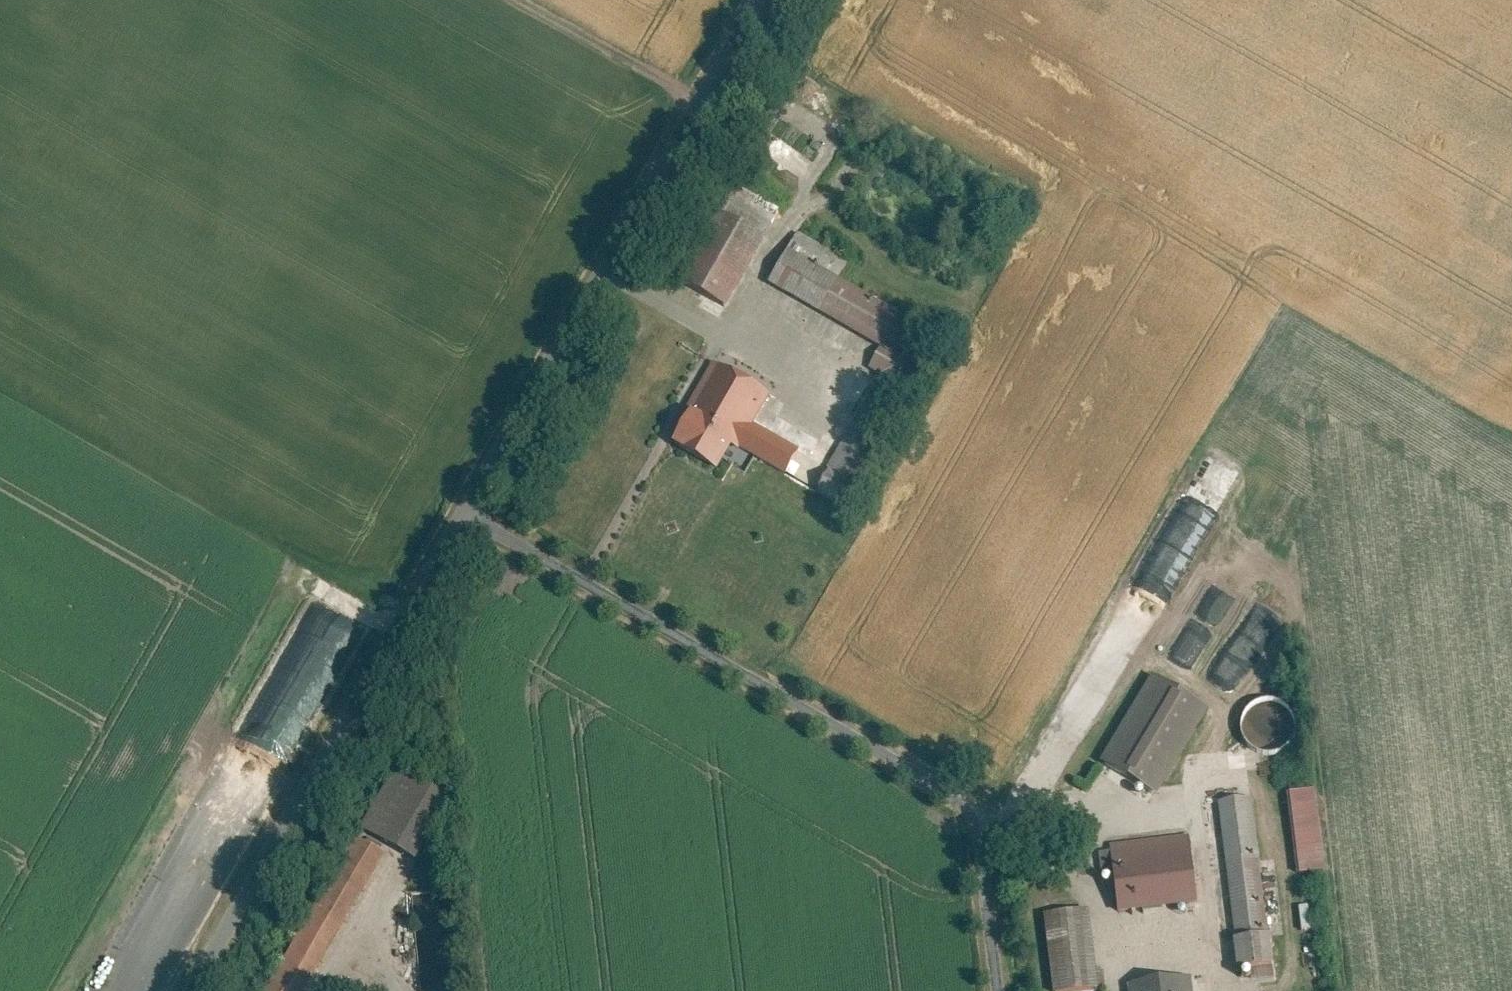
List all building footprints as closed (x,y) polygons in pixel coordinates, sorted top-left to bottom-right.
[(727,184),(674,280),(723,307),(777,212),(727,184)] [(715,478),(733,442),(851,504),(935,347),(835,291),(851,253),(801,228),(772,289),(819,318),(817,323),(890,363),(840,453),(768,413),(779,396),(709,358),(688,399),(701,405),(675,458),(715,478)] [(1179,507),(1104,666),(1130,679),(1205,519),(1179,507)] [(1201,672),(1240,593),(1215,580),(1176,659),(1201,672)] [(1144,676),(1100,767),(1160,796),(1205,706),(1144,676)] [(1234,737),(1280,758),(1298,716),(1252,696),(1234,737)] [(393,764),(361,834),(419,861),(451,790),(393,764)] [(1314,789),(1286,793),(1298,876),(1327,871),(1314,789)] [(1262,959),(1245,806),(1222,809),(1239,961),(1262,959)] [(1190,840),(1107,847),(1112,909),(1196,901),(1190,840)] [(270,990),(300,990),(376,865),(353,852),(270,990)] [(1089,913),(1043,920),(1053,990),(1099,985),(1089,913)] [(1122,983),(1123,990),(1180,990),(1178,977),(1122,983)]
